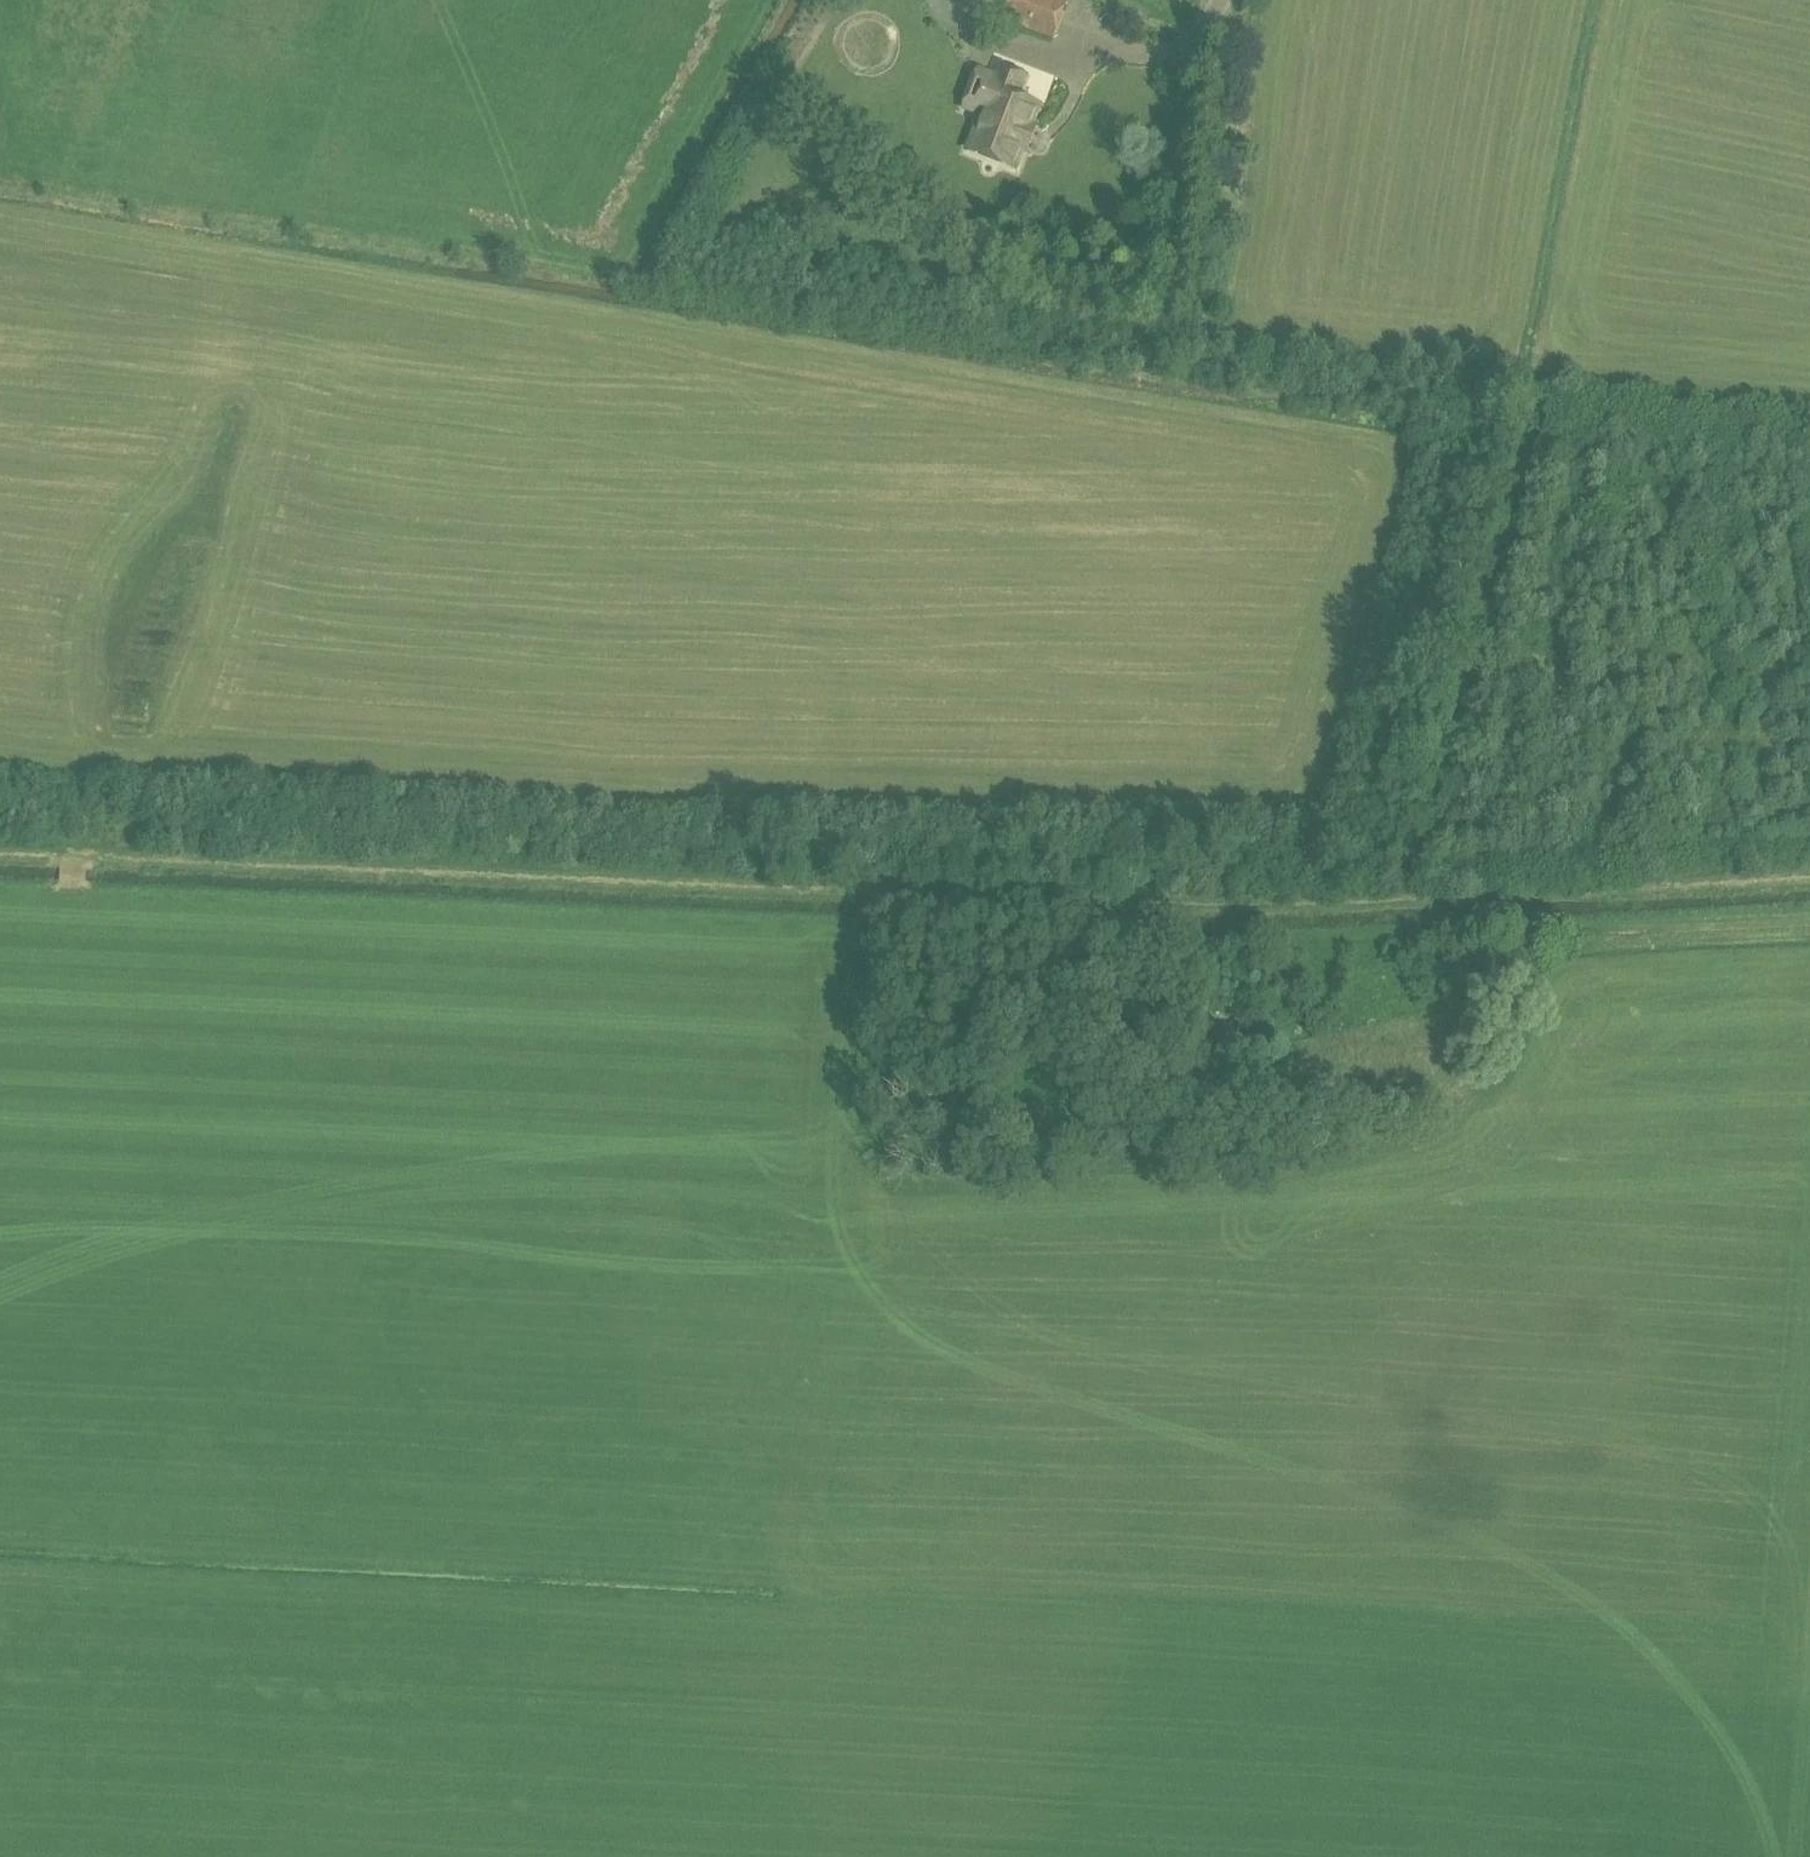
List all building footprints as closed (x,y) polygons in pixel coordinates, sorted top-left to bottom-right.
[(1053,0),(1015,0),(1006,23),(1055,42),(1068,6),(1053,0)] [(1027,83),(1004,74),(973,156),(1016,172),(1024,152),(1029,154),(1037,133),(1032,131),(1039,111),(1019,103),(1027,83)]
